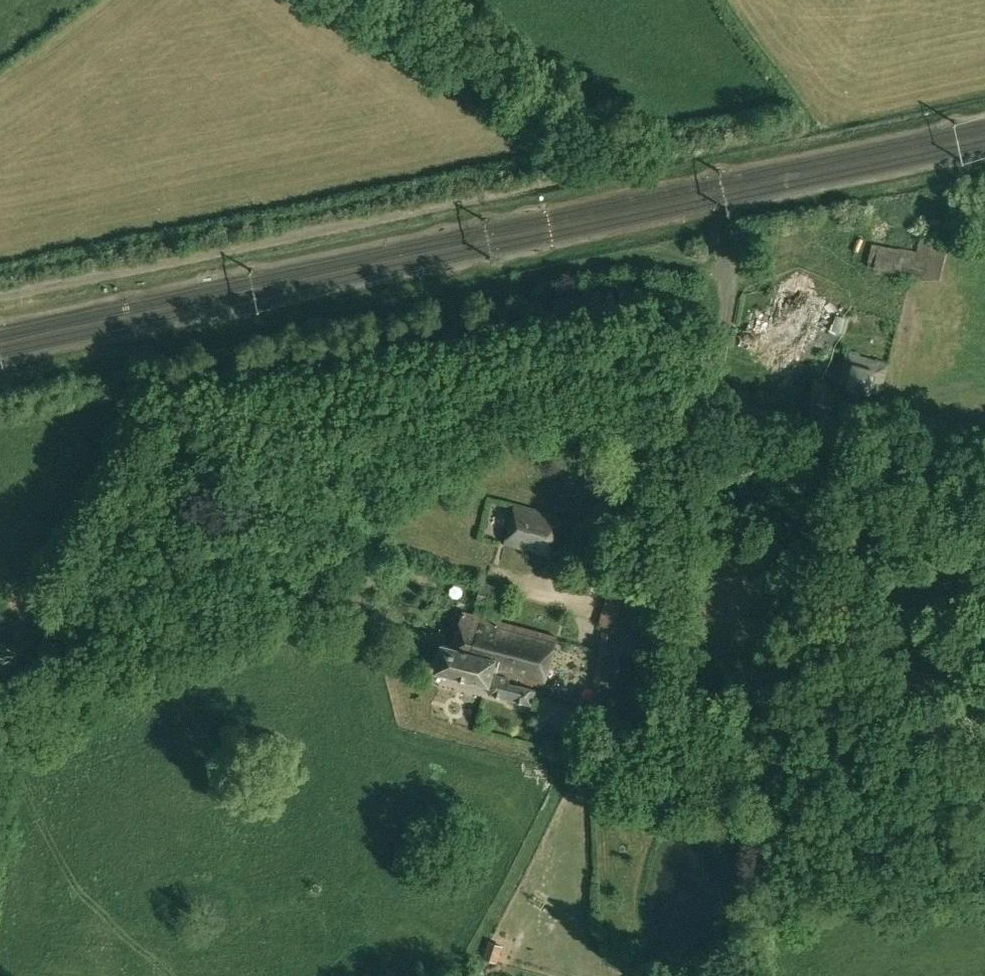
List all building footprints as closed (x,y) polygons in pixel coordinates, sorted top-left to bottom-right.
[(875,267),(939,279),(945,246),(919,240),(917,252),(879,244),(875,267)] [(758,357),(797,369),(809,327),(816,329),(825,299),(780,286),(758,357)] [(836,382),(880,395),(889,364),(846,350),(836,382)] [(504,544),(551,556),(563,515),(515,503),(504,544)] [(604,626),(623,630),(630,632),(630,631),(644,636),(651,638),(662,596),(659,594),(660,588),(644,583),(646,575),(616,566),(599,624),(604,626)] [(477,602),(504,609),(509,589),(482,582),(477,602)] [(463,611),(453,646),(505,661),(501,675),(509,678),(543,687),(557,637),(463,611)] [(623,630),(604,626),(595,685),(614,688),(619,653),(623,630)] [(623,630),(619,653),(640,657),(644,636),(630,631),(630,632),(623,630)] [(442,643),(435,669),(490,685),(488,692),(532,704),(535,690),(508,682),(509,678),(501,675),(505,661),(453,646),(442,643)] [(482,958),(497,963),(503,945),(489,940),(482,958)]
